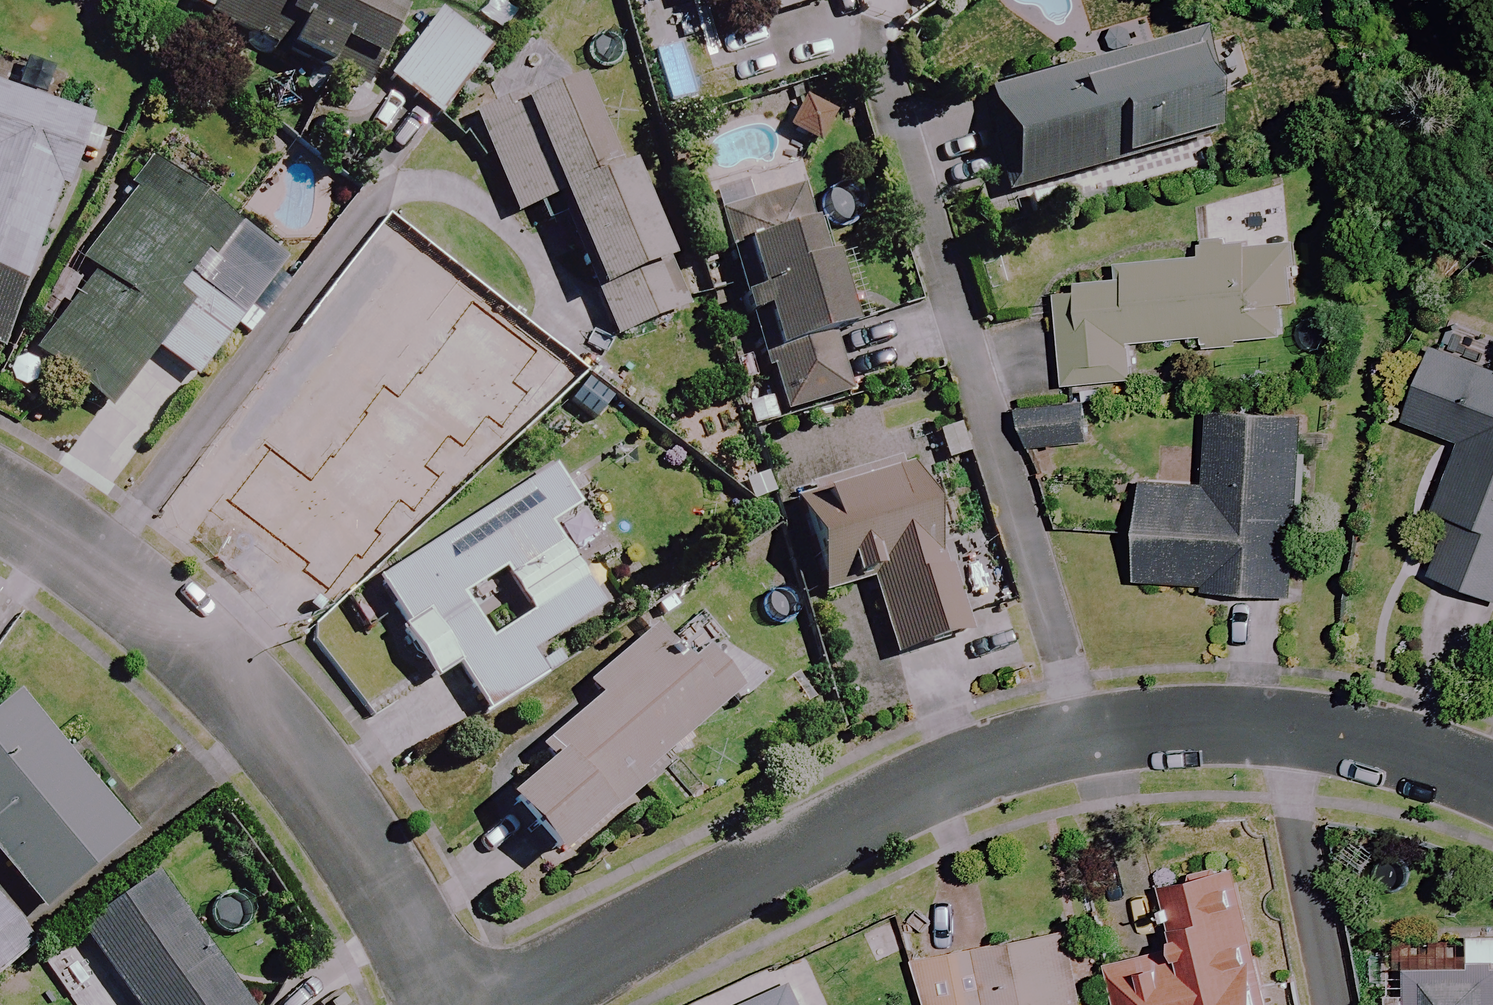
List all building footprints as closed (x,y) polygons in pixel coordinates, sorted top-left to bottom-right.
[(182,3),(211,17),(209,21),(321,76),(332,53),(371,72),(401,10),(380,0),(184,0),(182,3)] [(717,33),(821,4),(820,0),(708,0),(717,33)] [(489,48),(439,10),(384,82),(433,120),(489,48)] [(1190,35),(981,92),(1011,202),(1220,146),(1190,35)] [(598,148),(567,75),(468,117),(511,219),(552,202),(611,342),(683,312),(611,142),(598,148)] [(0,92),(0,345),(55,188),(62,191),(86,122),(0,92)] [(226,333),(230,336),(245,346),(295,274),(279,264),(151,177),(28,359),(108,413),(149,353),(193,382),(226,333)] [(798,188),(712,215),(777,415),(862,387),(798,188)] [(1290,243),(1196,249),(1196,260),(1111,266),(1112,280),(1052,284),(1059,390),(1130,385),(1127,347),(1199,342),(1200,349),(1284,343),(1281,306),(1294,305),(1290,243)] [(430,317),(376,275),(293,379),(229,461),(304,520),(296,531),(350,574),(433,469),(357,410),(430,317)] [(1430,351),(1400,425),(1459,449),(1432,516),(1451,523),(1428,579),(1492,605),(1492,376),(1430,351)] [(1082,408),(1019,413),(1022,451),(1085,446),(1082,408)] [(1296,419),(1207,416),(1204,488),(1139,486),(1135,585),(1202,587),(1202,595),(1290,598),(1296,419)] [(964,635),(899,458),(788,498),(808,552),(832,543),(847,586),(862,580),(892,661),(964,635)] [(573,511),(547,472),(366,587),(428,686),(451,672),(475,710),(503,693),(507,700),(544,677),(530,655),(597,612),(544,529),(573,511)] [(651,786),(641,774),(736,690),(700,649),(679,667),(649,632),(480,781),(558,869),(651,786)] [(15,698),(0,710),(0,869),(36,914),(129,838),(15,698)] [(1114,1004),(1261,1004),(1232,868),(1158,884),(1173,952),(1106,967),(1114,1004)] [(152,878),(76,930),(127,1004),(238,1004),(152,878)] [(0,909),(0,975),(32,948),(0,909)] [(1063,934),(915,964),(923,1004),(1078,1004),(1063,934)] [(1402,1004),(1492,1004),(1492,940),(1468,940),(1467,973),(1403,972),(1402,1004)] [(794,988),(755,1004),(801,1004),(794,988)]
